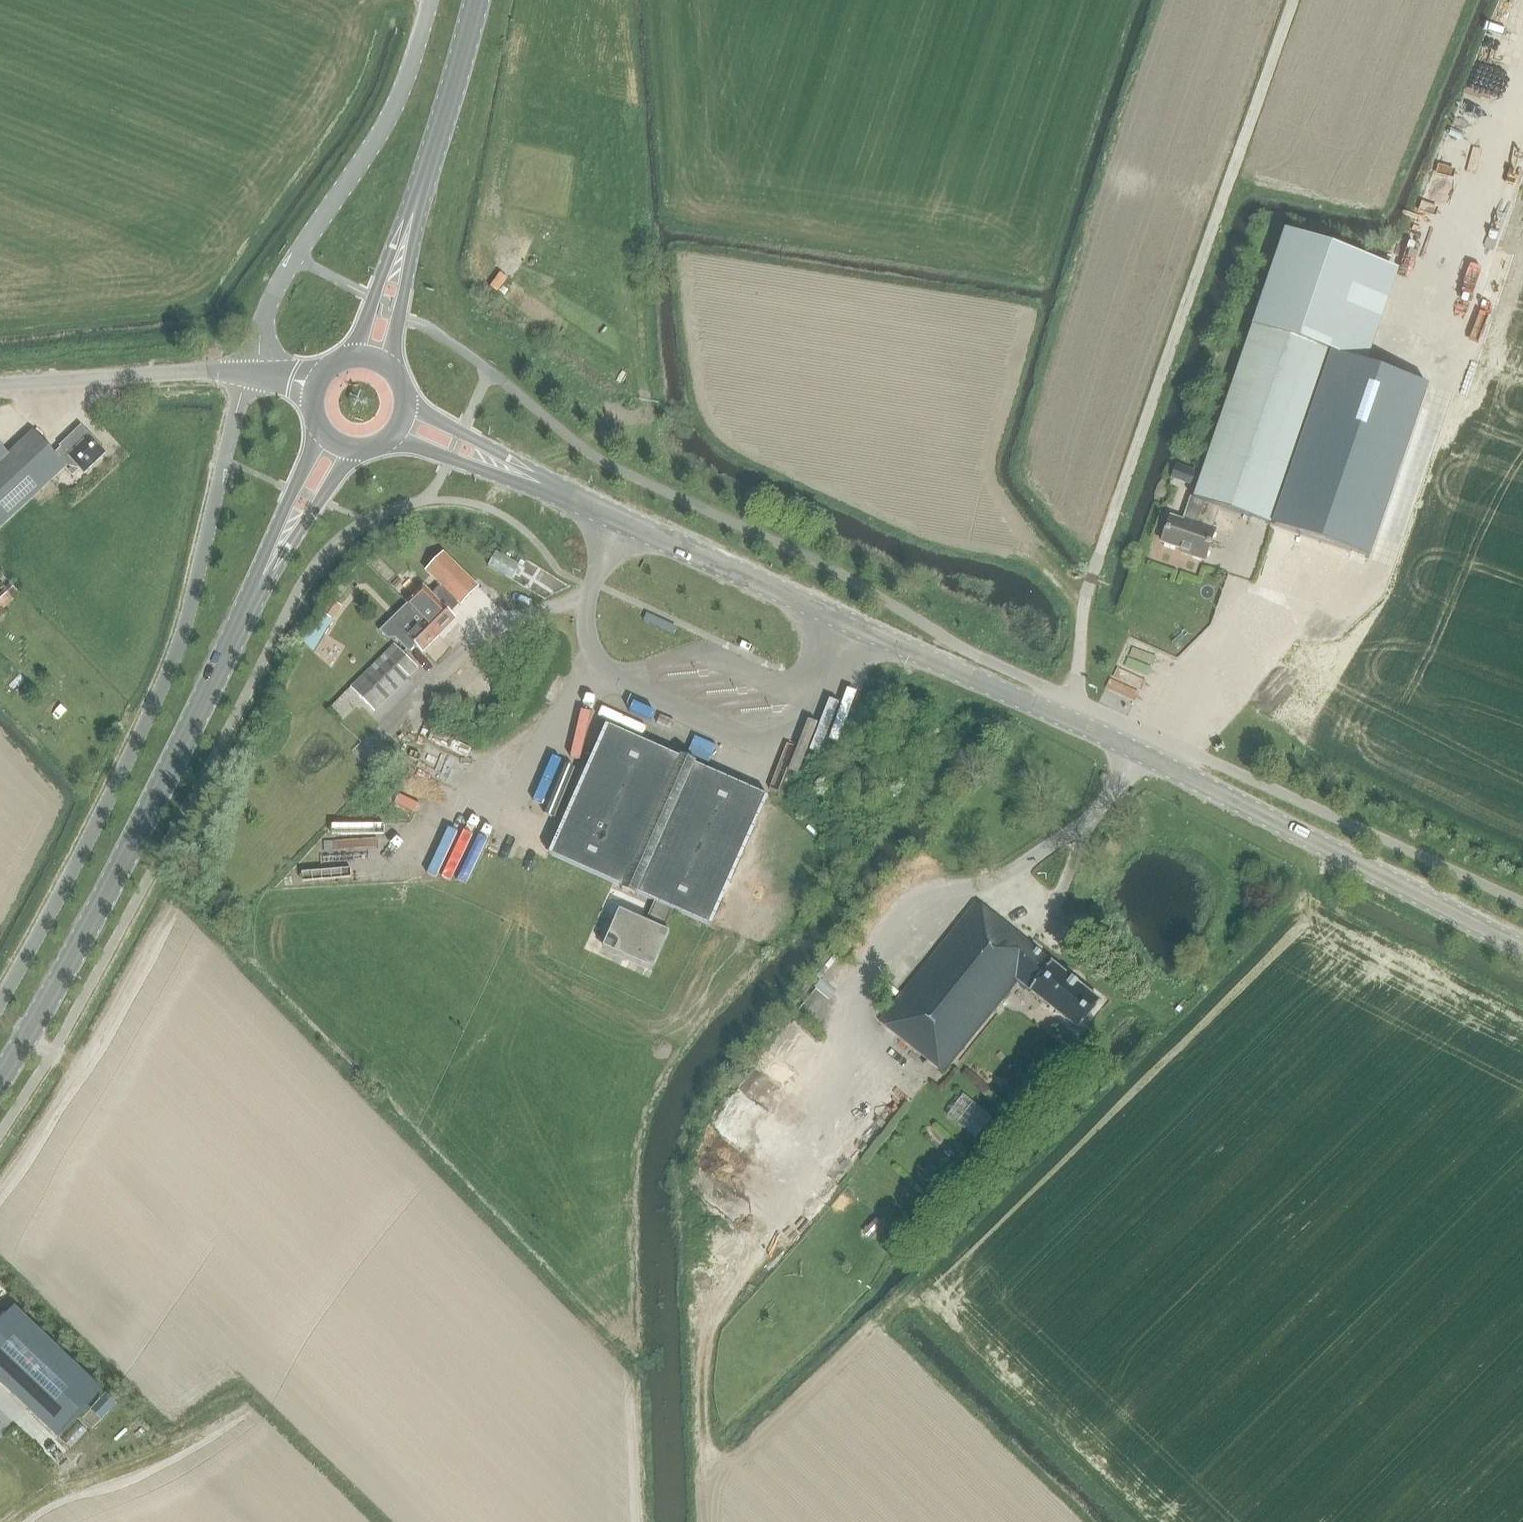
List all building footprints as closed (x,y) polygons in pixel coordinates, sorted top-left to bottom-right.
[(1283,231),(1251,327),(1328,352),(1346,358),(1379,262),(1283,231)] [(1170,517),(1161,542),(1181,548),(1180,551),(1205,560),(1215,529),(1212,528),(1219,507),(1269,524),(1328,352),(1251,327),(1201,473),(1196,487),(1192,498),(1191,497),(1183,521),(1170,517)] [(1328,352),(1269,524),(1368,558),(1427,386),(1346,358),(1328,352)] [(105,453),(79,426),(58,445),(62,450),(55,456),(31,431),(7,453),(0,446),(0,526),(63,467),(71,475),(79,468),(83,473),(105,453)] [(418,593),(407,604),(438,635),(455,619),(449,613),(447,611),(457,601),(459,603),(470,592),(476,586),(445,555),(439,561),(428,572),(440,585),(432,593),(425,586),(418,593)] [(23,592),(12,581),(0,593),(0,607),(4,611),(23,592)] [(342,606),(332,600),(323,614),(333,620),(342,606)] [(390,620),(379,631),(387,639),(395,638),(409,653),(416,646),(422,651),(438,635),(407,604),(399,612),(390,620)] [(394,644),(351,688),(374,711),(417,667),(394,644)] [(844,720),(841,742),(851,744),(854,721),(844,720)] [(548,854),(654,901),(645,921),(619,910),(602,948),(652,970),(669,932),(664,929),(673,909),(711,926),(768,797),(606,725),(548,854)] [(450,754),(468,760),(473,744),(434,732),(431,739),(452,746),(450,754)] [(878,782),(865,768),(856,777),(869,790),(878,782)] [(388,824),(341,826),(342,838),(388,836),(388,824)] [(468,828),(448,877),(470,886),(491,837),(468,828)] [(289,877),(289,885),(336,885),(336,876),(289,877)] [(1079,1028),(1099,1003),(1047,961),(974,905),(930,961),(880,1024),(941,1072),(968,1039),(1015,979),(1061,1015),(1079,1028)] [(950,1113),(977,1136),(994,1115),(967,1093),(950,1113)] [(899,1237),(889,1227),(880,1236),(890,1246),(899,1237)] [(0,1322),(0,1382),(57,1436),(101,1390),(14,1307),(0,1322)] [(105,1392),(90,1407),(102,1418),(116,1402),(105,1392)]
